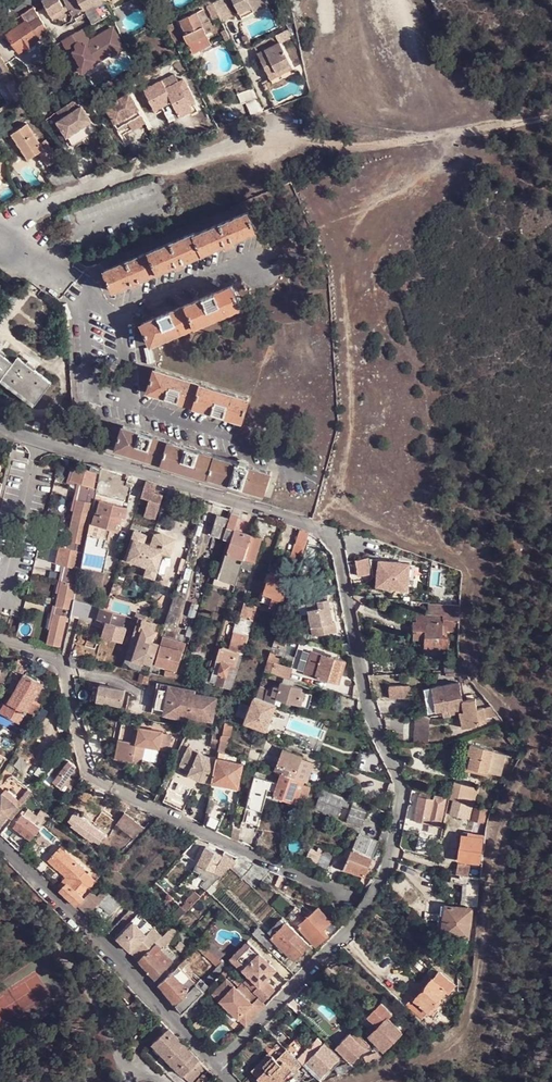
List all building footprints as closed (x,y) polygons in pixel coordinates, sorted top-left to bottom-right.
[(52,15),(64,6),(61,0),(43,0),(52,15)] [(84,9),(80,0),(76,0),(67,5),(69,9),(72,15),(84,9)] [(84,9),(86,12),(89,18),(109,7),(105,0),(80,0),(84,9)] [(213,2),(219,14),(222,21),(234,16),(226,0),(218,0),(213,2)] [(240,13),(253,7),(254,8),(267,2),(266,0),(234,0),(240,13)] [(213,1),(209,4),(214,16),(215,16),(219,14),(213,2),(213,1)] [(253,7),(240,13),(242,17),(255,11),(256,13),(269,6),(267,2),(254,8),(253,7)] [(54,19),(69,9),(67,5),(64,6),(52,15),(54,19)] [(205,10),(198,13),(204,24),(210,22),(205,10)] [(188,33),(205,27),(204,24),(198,13),(198,12),(181,19),(188,33)] [(219,14),(215,16),(227,38),(230,37),(225,26),(222,21),(219,14)] [(7,33),(20,50),(26,47),(26,48),(35,42),(35,41),(40,38),(39,37),(49,31),(40,16),(34,20),(35,22),(31,25),(27,20),(7,33)] [(174,22),(167,26),(175,42),(181,39),(174,22)] [(84,28),(62,41),(82,74),(97,66),(96,63),(111,55),(112,57),(127,48),(114,24),(91,39),(84,28)] [(205,27),(188,33),(191,40),(208,33),(205,27)] [(208,33),(191,40),(196,50),(213,44),(208,33)] [(280,41),(259,52),(270,75),(292,64),(280,41)] [(4,84),(15,77),(0,55),(0,78),(4,84)] [(273,83),(295,72),(292,64),(270,75),(273,83)] [(168,85),(181,79),(177,71),(164,77),(168,85)] [(195,106),(181,79),(168,85),(164,77),(147,87),(157,107),(164,103),(174,98),(182,113),(195,106)] [(86,92),(81,85),(77,88),(81,95),(86,92)] [(258,97),(254,89),(238,94),(241,104),(245,102),(257,98),(258,97)] [(131,92),(107,105),(123,134),(147,121),(131,92)] [(174,98),(164,103),(172,118),(182,113),(174,98)] [(264,111),(257,98),(245,102),(252,115),(264,111)] [(66,105),(55,112),(59,118),(53,122),(65,139),(94,120),(83,103),(70,111),(66,105)] [(28,122),(11,133),(28,158),(44,148),(28,122)] [(111,166),(124,160),(118,150),(105,155),(111,166)] [(104,270),(113,292),(132,284),(133,285),(142,281),(141,280),(177,264),(177,267),(186,264),(185,261),(226,244),(227,246),(235,243),(234,241),(257,231),(249,211),(196,233),(195,232),(104,270)] [(232,285),(187,304),(196,325),(242,306),(232,285)] [(187,304),(142,324),(151,344),(196,325),(187,304)] [(1,380),(2,378),(14,362),(6,356),(0,352),(0,381),(1,380)] [(27,363),(18,356),(14,362),(2,378),(36,403),(52,382),(36,369),(27,363)] [(27,363),(36,369),(38,367),(29,360),(27,363)] [(201,383),(155,369),(148,390),(195,405),(201,383)] [(34,405),(36,403),(2,378),(1,380),(34,405)] [(249,398),(201,383),(195,405),(242,419),(249,398)] [(116,447),(210,475),(210,474),(265,491),(271,471),(247,463),(247,461),(240,459),(239,461),(123,425),(116,447)] [(95,488),(98,473),(75,465),(71,481),(81,484),(66,547),(60,546),(55,563),(64,565),(48,644),(62,647),(68,618),(71,618),(77,590),(81,567),(95,499),(97,489),(95,488)] [(157,484),(146,481),(142,496),(149,499),(145,514),(156,517),(163,494),(154,491),(157,484)] [(371,481),(364,489),(377,500),(385,492),(371,481)] [(81,567),(98,571),(104,539),(106,540),(110,541),(114,527),(94,523),(97,512),(98,511),(102,500),(95,499),(81,567)] [(128,507),(102,500),(98,511),(97,512),(94,523),(114,527),(120,529),(123,518),(125,519),(128,507)] [(251,535),(235,529),(239,515),(231,513),(223,537),(229,539),(248,545),(251,535)] [(222,537),(228,518),(217,514),(211,534),(222,537)] [(309,532),(301,529),(296,542),(305,545),(309,532)] [(262,538),(251,535),(248,545),(244,558),(254,561),(262,538)] [(104,539),(98,571),(104,573),(109,549),(104,548),(106,540),(104,539)] [(226,542),(213,583),(234,590),(241,565),(244,558),(248,545),(229,539),(228,542),(226,542)] [(128,547),(125,558),(149,567),(154,555),(128,547)] [(182,572),(187,557),(180,555),(177,566),(176,566),(173,566),(172,569),(172,571),(174,573),(177,573),(179,571),(182,572)] [(369,557),(356,559),(359,575),(372,573),(369,557)] [(244,558),(241,565),(252,569),(254,561),(244,558)] [(409,564),(379,560),(377,576),(384,577),(383,587),(406,590),(409,564)] [(460,568),(453,566),(451,572),(459,575),(459,578),(462,578),(462,574),(462,571),(460,568)] [(98,571),(81,567),(77,590),(94,593),(98,571)] [(271,572),(264,592),(273,595),(270,603),(280,606),(283,598),(287,586),(278,583),(280,574),(271,572)] [(384,577),(377,576),(376,586),(383,587),(384,577)] [(270,603),(273,595),(264,592),(262,600),(270,603)] [(335,622),(330,593),(319,595),(320,599),(308,601),(313,626),(317,625),(319,635),(339,631),(337,621),(335,622)] [(180,606),(182,598),(175,596),(173,604),(180,606)] [(461,605),(428,601),(428,613),(429,613),(444,614),(442,655),(448,655),(448,632),(459,632),(460,620),(450,620),(450,608),(460,609),(461,605)] [(252,622),(257,606),(244,602),(239,618),(240,618),(238,625),(240,626),(238,632),(241,633),(245,620),(252,622)] [(177,613),(180,606),(173,604),(170,611),(177,613)] [(101,608),(98,619),(108,622),(123,627),(126,616),(101,608)] [(460,620),(460,609),(450,608),(450,620),(460,620)] [(429,613),(428,613),(417,613),(417,621),(426,622),(429,623),(429,613)] [(426,654),(442,655),(444,614),(429,613),(429,623),(426,622),(426,635),(425,640),(426,654)] [(138,619),(133,617),(130,628),(135,629),(138,619)] [(121,634),(123,627),(108,622),(98,619),(96,625),(106,628),(105,630),(121,634)] [(233,649),(242,651),(252,622),(245,620),(241,633),(238,632),(233,649)] [(289,636),(292,626),(285,623),(280,621),(277,632),(289,636)] [(426,622),(417,621),(414,622),(414,634),(426,635),(426,622)] [(153,663),(159,643),(152,641),(155,631),(140,626),(137,636),(142,637),(135,659),(145,662),(145,660),(153,663)] [(286,644),(289,636),(277,632),(274,640),(286,644)] [(160,644),(182,650),(184,644),(162,637),(160,644)] [(160,644),(155,663),(168,667),(168,664),(178,666),(181,659),(182,650),(160,644)] [(192,652),(203,656),(205,651),(193,646),(192,652)] [(237,668),(242,651),(233,649),(225,647),(221,662),(237,668)] [(126,658),(128,653),(116,649),(115,652),(115,655),(126,658)] [(267,662),(273,664),(277,652),(271,650),(267,662)] [(320,663),(322,653),(312,650),(305,673),(316,677),(320,663)] [(202,667),(206,657),(203,656),(192,652),(191,652),(187,663),(202,667)] [(346,660),(322,653),(320,663),(316,677),(339,684),(346,660)] [(87,670),(89,660),(69,656),(71,666),(87,670)] [(23,677),(26,673),(31,663),(18,658),(12,667),(11,670),(23,677)] [(215,683),(231,688),(233,682),(237,668),(221,662),(215,683)] [(273,664),(267,662),(265,670),(271,672),(273,664)] [(462,668),(459,663),(445,663),(444,672),(458,673),(465,672),(462,668)] [(4,664),(0,673),(0,684),(3,685),(11,670),(12,667),(4,664)] [(272,679),(274,673),(271,672),(265,670),(263,677),(272,679)] [(135,680),(144,682),(146,673),(137,671),(135,680)] [(469,677),(465,672),(458,673),(461,680),(469,677)] [(43,683),(26,673),(23,677),(7,704),(25,714),(27,710),(33,699),(43,683)] [(303,675),(301,681),(308,683),(309,677),(303,675)] [(133,689),(109,681),(104,697),(127,704),(133,689)] [(170,683),(158,681),(152,711),(164,714),(170,683)] [(302,687),(281,681),(280,686),(277,695),(276,698),(297,703),(302,687)] [(239,684),(233,682),(231,688),(230,689),(237,691),(239,684)] [(432,686),(436,711),(439,711),(450,709),(463,707),(464,710),(467,727),(479,725),(479,723),(489,721),(489,717),(500,715),(494,708),(492,705),(478,708),(476,698),(462,700),(459,682),(432,686)] [(196,688),(170,683),(164,714),(190,719),(191,716),(196,691),(196,688)] [(390,685),(390,697),(410,697),(410,684),(400,684),(391,684),(390,685)] [(191,716),(213,721),(219,695),(196,691),(191,716)] [(266,730),(275,704),(264,700),(256,697),(255,697),(253,702),(252,703),(245,723),(266,730)] [(33,699),(27,710),(35,715),(41,704),(33,699)] [(2,712),(20,723),(25,714),(7,704),(2,712)] [(428,743),(431,716),(416,714),(413,741),(428,743)] [(224,723),(217,721),(215,733),(221,735),(224,723)] [(218,750),(226,753),(232,724),(224,721),(224,723),(221,735),(219,746),(218,750)] [(165,730),(120,722),(113,757),(140,762),(143,746),(170,751),(173,734),(164,733),(165,730)] [(219,746),(221,735),(215,733),(214,733),(211,744),(219,746)] [(469,767),(488,772),(489,772),(494,750),(494,749),(471,744),(468,754),(472,755),(469,767)] [(212,782),(217,758),(208,756),(190,747),(181,764),(191,769),(203,775),(200,779),(212,782)] [(283,749),(277,764),(279,765),(298,772),(303,756),(283,749)] [(240,762),(226,759),(227,753),(226,753),(218,750),(217,758),(212,782),(226,785),(226,782),(236,783),(240,762)] [(489,772),(501,775),(505,756),(505,754),(494,750),(489,772)] [(263,753),(259,765),(268,768),(273,756),(263,753)] [(71,775),(79,765),(64,754),(50,772),(56,777),(55,779),(62,785),(61,787),(69,793),(79,781),(71,775)] [(301,773),(306,758),(303,756),(298,772),(301,773)] [(279,765),(277,772),(281,773),(295,778),(298,772),(279,765)] [(200,779),(203,775),(191,769),(189,774),(200,779)] [(274,795),(286,800),(291,787),(297,789),(298,785),(300,780),(295,778),(281,773),(274,795)] [(1,823),(5,819),(9,822),(14,816),(20,807),(33,791),(16,779),(12,777),(9,777),(6,778),(4,781),(0,785),(0,791),(2,793),(0,795),(0,822),(1,823)] [(273,781),(255,777),(244,822),(260,826),(268,790),(270,790),(273,781)] [(306,782),(300,780),(298,785),(304,788),(306,782)] [(455,782),(451,799),(454,799),(470,803),(474,804),(478,787),(455,782)] [(188,800),(169,790),(163,801),(183,811),(188,800)] [(348,819),(355,802),(324,790),(317,807),(348,819)] [(440,825),(446,799),(435,796),(435,795),(421,792),(415,819),(440,825)] [(470,803),(454,799),(452,808),(452,810),(451,813),(467,817),(470,803)] [(371,806),(356,800),(355,802),(348,819),(348,820),(364,826),(371,806)] [(474,819),(477,805),(474,804),(470,803),(467,817),(474,819)] [(485,822),(488,808),(484,806),(477,805),(474,819),(473,820),(485,822)] [(41,828),(47,821),(40,814),(38,817),(28,809),(24,814),(41,828)] [(205,825),(217,832),(223,817),(209,811),(205,825)] [(134,838),(144,827),(125,812),(116,824),(134,838)] [(31,840),(41,828),(24,814),(23,814),(19,819),(13,826),(31,840)] [(13,826),(19,819),(14,816),(9,822),(13,826)] [(90,836),(95,831),(84,822),(80,828),(90,836)] [(360,834),(354,848),(373,857),(379,842),(360,834)] [(463,835),(460,859),(472,861),(481,863),(485,839),(482,838),(463,835)] [(212,871),(214,872),(223,854),(206,846),(198,863),(212,871)] [(62,890),(68,883),(76,876),(79,878),(84,874),(86,870),(61,847),(59,850),(48,862),(65,878),(58,886),(62,890)] [(365,876),(373,857),(354,848),(349,858),(344,869),(365,876)] [(327,867),(333,854),(324,850),(323,850),(317,862),(327,867)] [(239,858),(225,851),(223,854),(214,872),(221,876),(231,867),(239,858)] [(333,864),(344,869),(349,858),(338,853),(333,864)] [(255,864),(239,858),(231,867),(243,878),(255,890),(272,872),(255,864)] [(472,861),(460,859),(459,863),(458,873),(461,874),(470,876),(472,861)] [(212,871),(198,863),(194,872),(208,879),(210,878),(215,882),(221,876),(214,872),(212,871)] [(452,880),(460,882),(461,874),(458,873),(453,872),(452,880)] [(480,905),(482,879),(470,876),(461,874),(460,882),(460,883),(469,883),(467,904),(480,905)] [(76,876),(68,883),(83,897),(91,889),(79,878),(76,876)] [(203,885),(207,890),(212,885),(215,882),(210,878),(208,879),(203,885)] [(78,905),(84,899),(85,899),(83,897),(68,883),(62,890),(78,905)] [(216,889),(212,885),(207,890),(211,894),(216,889)] [(111,914),(120,903),(105,889),(96,899),(98,901),(111,914)] [(189,901),(182,907),(183,908),(187,911),(193,905),(201,896),(196,892),(188,901),(189,901)] [(96,899),(90,893),(85,899),(84,899),(92,907),(98,901),(96,899)] [(86,913),(92,907),(84,899),(78,905),(86,913)] [(474,908),(447,904),(446,914),(444,933),(470,936),(474,908)] [(323,912),(327,917),(333,911),(334,910),(330,906),(323,912)] [(175,916),(178,920),(179,920),(187,911),(183,908),(175,916)] [(308,937),(316,945),(328,934),(323,929),(331,922),(327,917),(323,912),(321,910),(312,919),(319,926),(308,937)] [(340,918),(333,911),(327,917),(331,922),(334,924),(340,918)] [(132,919),(134,920),(157,943),(162,938),(137,913),(132,919)] [(438,938),(444,933),(446,914),(443,914),(441,913),(440,919),(438,938)] [(297,932),(305,940),(308,937),(319,926),(312,919),(297,932)] [(134,920),(117,939),(140,960),(157,943),(134,920)] [(272,937),(285,923),(282,920),(269,933),(272,937)] [(294,959),(309,944),(305,940),(297,932),(287,922),(285,923),(272,937),(294,959)] [(259,927),(253,933),(268,948),(270,947),(266,944),(271,939),(259,927)] [(170,934),(167,932),(162,938),(157,943),(159,945),(170,934)] [(444,933),(438,938),(470,942),(470,936),(444,933)] [(157,943),(140,960),(156,979),(173,961),(162,951),(163,949),(159,945),(157,943)] [(203,943),(199,947),(208,956),(212,952),(203,943)] [(224,971),(227,967),(212,952),(208,956),(220,966),(224,971)] [(276,990),(267,980),(277,969),(259,952),(241,970),(248,977),(243,982),(258,997),(263,1002),(276,990)] [(179,966),(160,983),(183,1012),(190,1005),(205,990),(202,987),(198,983),(192,978),(183,970),(181,968),(179,966)] [(224,971),(220,966),(205,982),(206,983),(209,986),(224,971)] [(433,980),(408,1008),(416,1015),(422,1022),(430,1014),(427,1012),(446,991),(450,995),(457,986),(441,971),(434,980),(433,980)] [(321,994),(334,982),(324,972),(311,983),(321,994)] [(198,983),(202,979),(196,973),(192,978),(198,983)] [(212,994),(245,1026),(266,1005),(263,1002),(258,997),(251,1004),(227,980),(212,994)] [(454,1008),(460,1010),(467,991),(459,991),(454,1008)] [(375,1023),(369,1029),(386,1047),(401,1031),(389,1019),(395,1013),(383,1001),(368,1016),(375,1023)] [(156,1043),(182,1069),(197,1055),(172,1028),(156,1043)] [(353,1031),(350,1034),(365,1048),(369,1045),(353,1031)] [(351,1061),(365,1048),(350,1034),(349,1033),(336,1046),(351,1061)] [(304,1064),(324,1043),(318,1038),(306,1051),(298,1059),(301,1062),(304,1064)] [(298,1059),(306,1051),(295,1040),(287,1049),(298,1059)] [(304,1064),(319,1078),(339,1058),(324,1043),(304,1064)] [(287,1049),(281,1055),(284,1058),(295,1068),(301,1062),(298,1059),(287,1049)] [(263,1067),(274,1056),(269,1052),(251,1070),(258,1077),(265,1069),(263,1067)] [(381,1057),(376,1052),(369,1055),(371,1061),(381,1057)] [(182,1069),(187,1075),(202,1059),(197,1055),(182,1069)] [(278,1058),(276,1059),(274,1056),(263,1067),(265,1069),(258,1077),(258,1078),(262,1081),(281,1081),(295,1068),(284,1058),(281,1060),(278,1058)] [(187,1075),(193,1080),(205,1070),(209,1067),(202,1059),(187,1075)] [(301,1062),(295,1068),(297,1071),(304,1064),(301,1062)] [(339,1074),(347,1071),(344,1063),(336,1067),(339,1074)]
